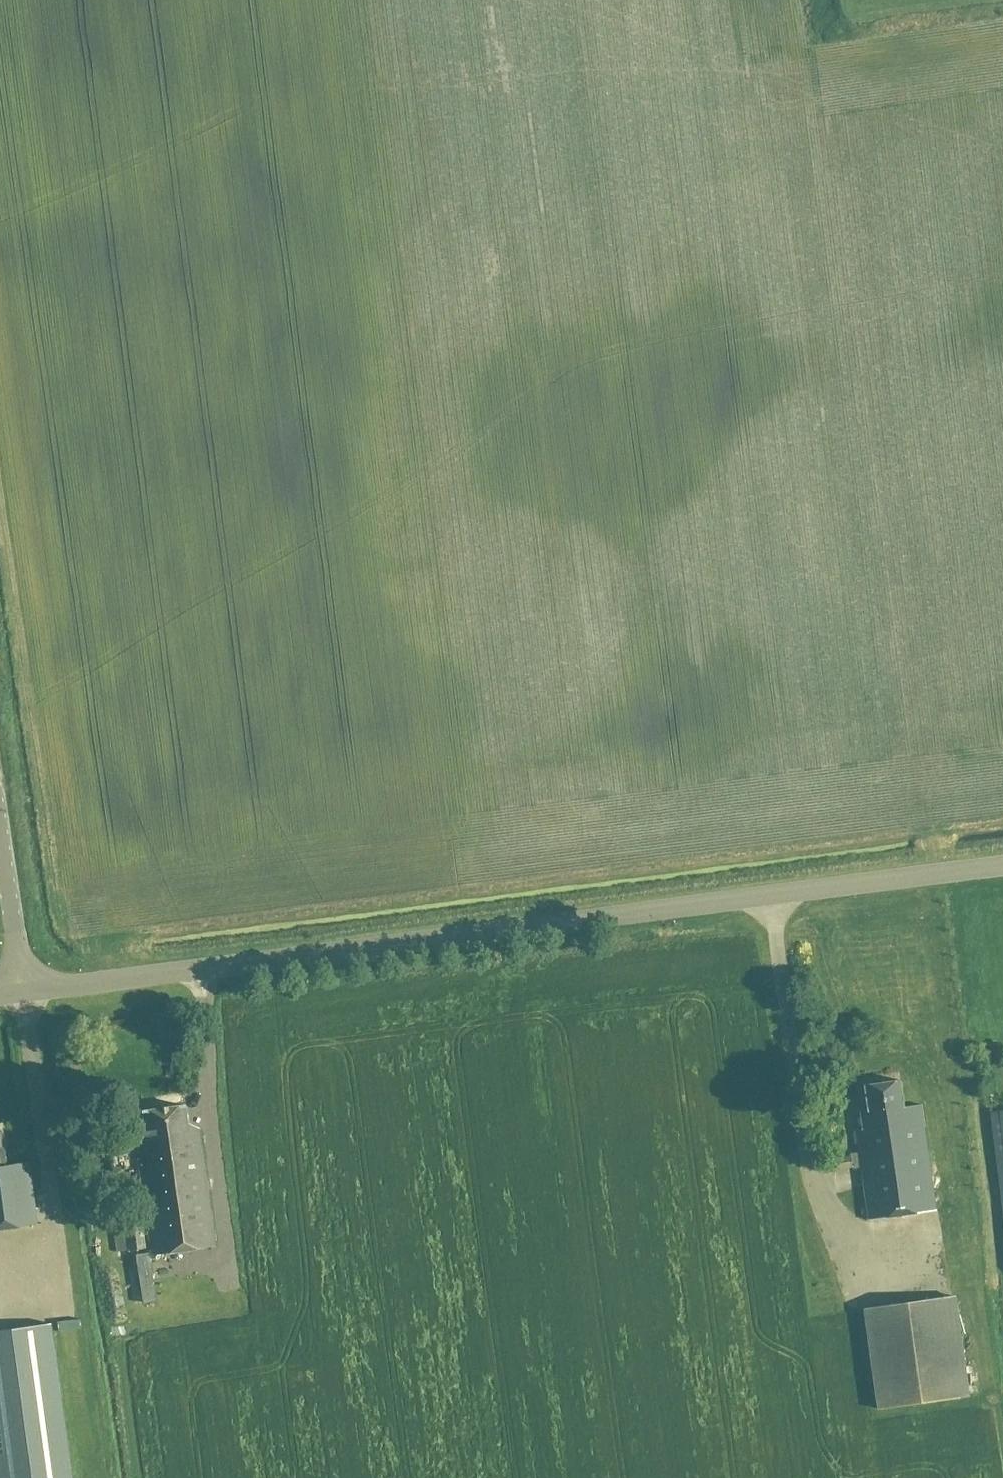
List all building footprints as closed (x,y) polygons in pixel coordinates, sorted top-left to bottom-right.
[(855,1131),(858,1153),(868,1220),(935,1210),(920,1105),(905,1107),(901,1081),(865,1086),(869,1113),(860,1114),(862,1130),(855,1131)] [(136,1144),(139,1160),(136,1160),(150,1255),(214,1245),(198,1130),(185,1123),(183,1106),(141,1112),(143,1124),(139,1125),(141,1143),(136,1144)] [(990,1112),(1002,1218),(1002,1110),(990,1112)] [(36,1226),(27,1163),(5,1166),(1,1135),(0,1133),(0,1230),(36,1226)] [(850,1156),(850,1158),(838,1159),(840,1170),(852,1168),(860,1167),(859,1155),(850,1156)] [(142,1217),(125,1219),(127,1235),(113,1237),(115,1253),(147,1248),(142,1217)] [(148,1256),(134,1258),(141,1303),(155,1301),(148,1256)] [(879,1410),(922,1404),(966,1398),(951,1297),(864,1309),(879,1410)] [(49,1323),(0,1330),(0,1477),(70,1477),(49,1323)]
